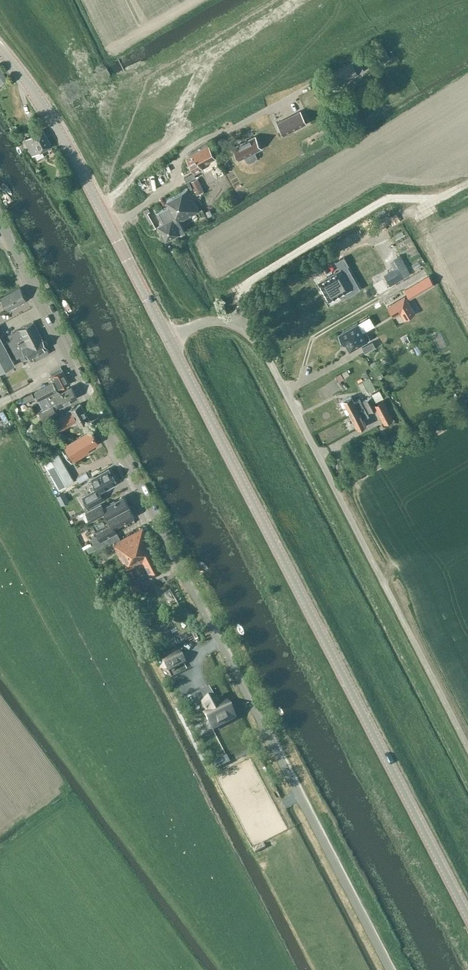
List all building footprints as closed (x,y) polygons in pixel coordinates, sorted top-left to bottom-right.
[(382,63),(390,58),(382,43),(373,48),(382,63)] [(340,85),(359,74),(364,71),(358,60),(334,74),(340,85)] [(1,86),(10,80),(7,77),(0,67),(0,84),(1,86)] [(300,110),(277,122),(283,135),(307,123),(300,110)] [(24,139),(30,149),(33,155),(51,145),(43,129),(24,139)] [(241,160),(246,157),(248,161),(251,162),(256,159),(257,156),(255,152),(262,148),(256,137),(234,148),(235,149),(240,159),(241,160)] [(201,165),(216,158),(209,145),(186,157),(195,173),(203,168),(201,165)] [(200,182),(192,186),(197,194),(204,191),(200,182)] [(180,232),(172,219),(176,217),(179,222),(200,210),(189,189),(167,201),(170,206),(157,214),(163,224),(159,226),(166,240),(180,232)] [(423,221),(428,230),(442,224),(437,214),(423,221)] [(342,269),(320,281),(330,300),(352,288),(342,269)] [(429,275),(423,279),(429,288),(435,284),(429,275)] [(141,279),(145,287),(150,285),(146,276),(141,279)] [(410,299),(416,295),(411,286),(405,290),(410,299)] [(20,287),(1,298),(8,310),(26,300),(20,287)] [(370,294),(362,299),(370,311),(378,306),(370,294)] [(404,296),(387,306),(393,315),(400,311),(405,319),(415,313),(404,296)] [(357,323),(338,334),(344,345),(346,344),(350,352),(368,341),(367,341),(370,339),(366,331),(374,326),(369,316),(357,323)] [(7,342),(12,350),(40,335),(33,322),(8,335),(11,340),(7,342)] [(49,353),(40,335),(12,350),(16,358),(19,356),(21,360),(32,355),(35,360),(49,353)] [(15,364),(0,336),(0,371),(15,364)] [(373,342),(362,347),(365,352),(376,347),(373,342)] [(7,388),(9,393),(29,383),(18,362),(0,372),(0,376),(7,388)] [(39,400),(42,398),(48,395),(48,394),(57,390),(70,383),(61,367),(50,372),(52,376),(50,377),(53,382),(35,392),(39,400)] [(362,381),(368,393),(376,389),(370,377),(369,377),(366,372),(362,374),(365,380),(362,381)] [(71,386),(60,392),(57,390),(48,394),(48,395),(42,398),(47,407),(51,405),(51,406),(58,402),(60,406),(76,397),(71,386)] [(375,402),(383,398),(379,391),(372,394),(375,402)] [(33,393),(24,397),(26,403),(35,398),(33,393)] [(371,397),(361,402),(360,399),(354,402),(351,396),(343,401),(350,415),(374,403),(371,397)] [(367,413),(376,409),(384,424),(393,419),(383,401),(375,405),(374,403),(350,415),(358,429),(366,425),(363,419),(369,416),(367,413)] [(71,425),(74,430),(90,421),(80,403),(66,411),(68,414),(51,424),(56,433),(71,425)] [(53,406),(39,413),(43,421),(57,414),(53,406)] [(26,417),(23,420),(32,429),(39,422),(34,417),(30,421),(26,417)] [(65,445),(74,461),(87,453),(85,450),(98,443),(90,430),(65,445)] [(390,441),(392,445),(393,446),(398,443),(398,442),(395,438),(390,441)] [(59,489),(74,481),(56,450),(42,458),(59,489)] [(92,479),(95,486),(90,488),(92,492),(83,497),(88,507),(103,499),(99,492),(116,483),(108,470),(92,479)] [(86,472),(76,478),(79,483),(89,477),(86,472)] [(63,493),(57,496),(61,504),(67,500),(63,493)] [(103,507),(100,503),(85,511),(90,519),(105,511),(108,518),(128,507),(123,496),(103,507)] [(91,538),(94,544),(105,538),(116,532),(114,527),(133,517),(128,507),(108,518),(105,520),(108,525),(100,529),(96,531),(98,534),(91,538)] [(128,569),(143,561),(148,572),(162,565),(142,528),(113,543),(123,562),(124,561),(128,569)] [(120,538),(117,532),(118,532),(117,531),(116,532),(105,538),(94,544),(97,550),(120,538)] [(134,580),(120,587),(124,596),(139,589),(134,580)] [(178,642),(185,653),(206,641),(199,630),(178,642)] [(179,654),(164,662),(168,671),(184,662),(179,654)] [(197,694),(191,697),(196,706),(202,703),(197,694)] [(216,698),(203,705),(207,713),(204,714),(213,730),(235,719),(227,703),(220,706),(216,698)] [(227,756),(213,763),(216,770),(230,762),(227,756)]
